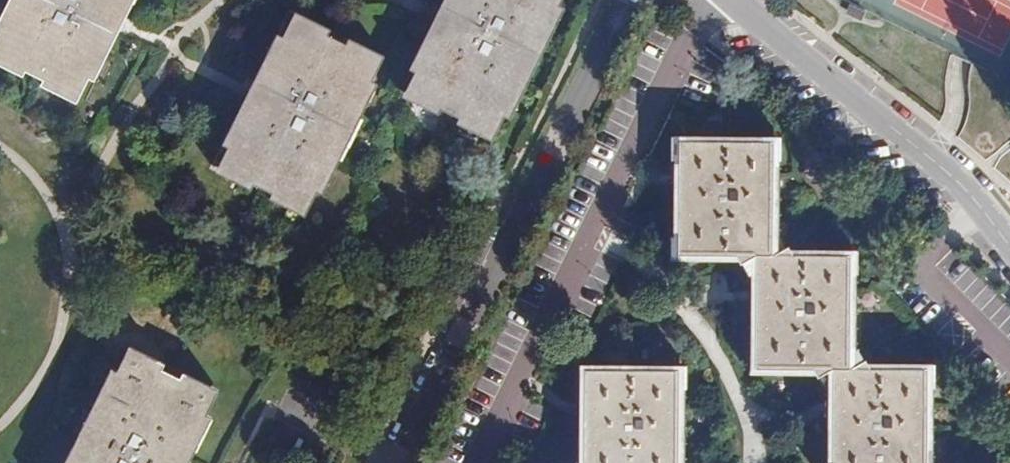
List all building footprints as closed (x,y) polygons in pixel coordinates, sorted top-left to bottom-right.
[(79,98),(89,80),(87,77),(96,57),(99,58),(113,30),(110,28),(113,22),(116,15),(120,16),(128,0),(16,0),(9,14),(13,16),(2,35),(0,34),(0,59),(79,98)] [(562,0),(450,0),(446,9),(449,10),(442,24),(439,23),(424,52),(428,55),(418,74),(414,72),(405,91),(493,135),(503,116),(500,114),(510,95),(513,96),(528,66),(525,64),(532,51),(536,52),(549,26),(546,24),(556,5),(559,5),(562,0)] [(372,82),(382,61),(293,17),(284,36),(286,38),(277,58),(273,56),(259,85),(262,88),(258,94),(254,101),(251,99),(237,127),(240,129),(230,150),(227,148),(217,166),(307,211),(317,193),(314,191),(324,170),(327,171),(342,143),(339,142),(346,128),(349,128),(363,102),(360,100),(369,80),(372,82)] [(927,390),(921,389),(921,370),(872,370),(867,364),(865,364),(857,352),(850,352),(851,275),(846,275),(845,257),(794,256),(788,248),(775,256),(769,256),(768,239),(773,239),(773,162),(768,161),(767,144),(684,143),(683,162),(679,162),(679,238),(684,238),(684,255),(736,255),(750,275),(756,275),(756,299),(755,352),(761,352),(762,369),(812,370),(827,391),(833,391),(833,415),(833,462),(927,462),(927,390)] [(128,349),(118,368),(122,370),(111,390),(108,389),(93,417),(96,420),(89,432),(87,431),(73,459),(76,462),(75,462),(179,462),(182,458),(186,460),(198,434),(195,432),(205,412),(208,413),(218,394),(128,349)] [(679,388),(673,388),(673,371),(589,371),(589,389),(584,389),(584,462),(679,462),(679,388)]
